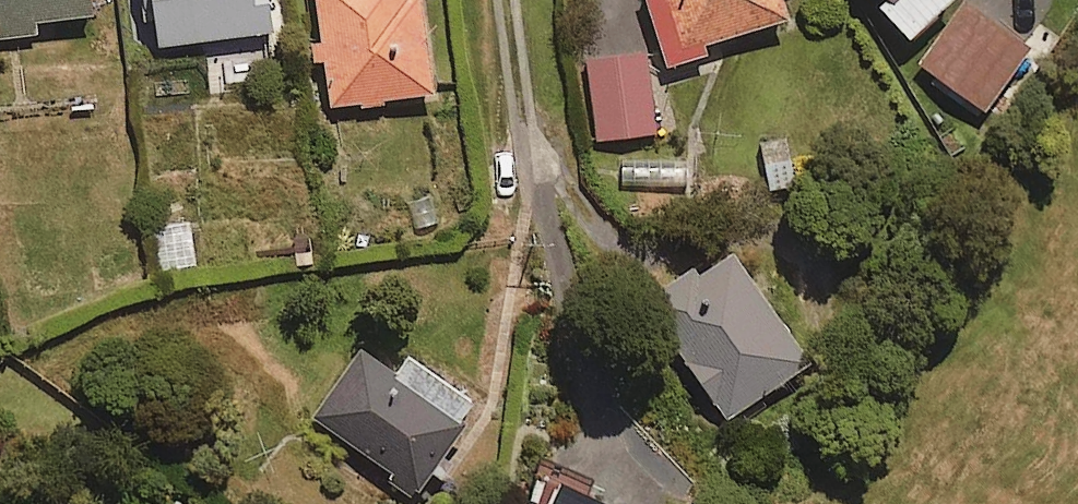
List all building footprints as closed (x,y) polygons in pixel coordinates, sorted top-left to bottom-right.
[(92,0),(0,0),(0,29),(94,19),(92,0)] [(154,51),(275,34),(270,0),(147,0),(154,51)] [(424,0),(319,0),(331,110),(435,98),(424,0)] [(783,0),(650,0),(670,69),(708,58),(705,49),(790,23),(783,0)] [(889,2),(880,9),(909,43),(958,2),(957,0),(888,0),(889,2)] [(1031,54),(967,6),(922,66),(987,114),(1031,54)] [(656,136),(650,59),(587,63),(593,141),(656,136)] [(786,132),(760,138),(772,192),(797,186),(786,132)] [(622,152),(623,187),(693,187),(693,152),(622,152)] [(809,373),(738,256),(656,305),(728,423),(809,373)] [(419,495),(432,476),(444,485),(457,467),(445,459),(480,410),(413,362),(398,383),(364,358),(318,422),(419,495)] [(547,481),(536,503),(595,503),(547,481)]
